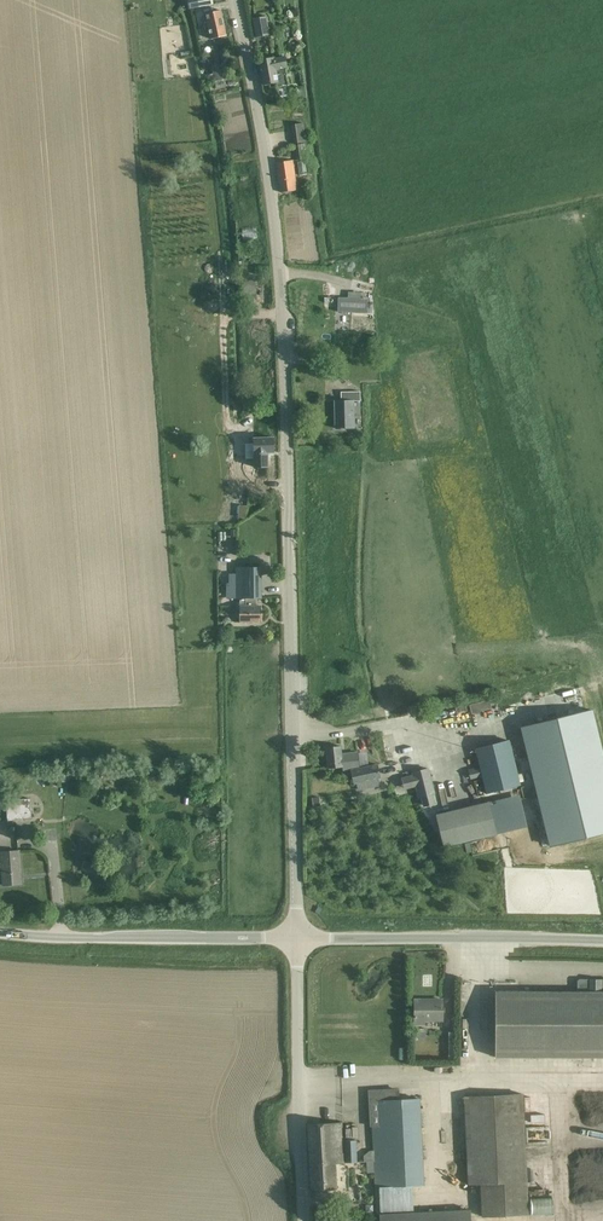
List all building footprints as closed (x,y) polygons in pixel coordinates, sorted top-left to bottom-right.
[(212,39),(214,38),(226,36),(221,10),(207,13),(209,23),(205,24),(207,34),(211,33),(212,39)] [(266,17),(265,17),(253,19),(256,37),(269,35),(266,17)] [(210,56),(213,74),(205,76),(206,82),(215,80),(215,81),(225,79),(220,54),(210,56)] [(285,56),(271,59),(259,61),(263,85),(278,82),(276,69),(287,67),(285,56)] [(225,79),(215,82),(216,88),(227,86),(225,79)] [(305,142),(302,123),(291,125),(294,143),(305,142)] [(307,159),(305,143),(295,145),(297,160),(305,159),(307,159)] [(305,159),(297,160),(299,176),(307,174),(305,159)] [(292,161),(288,161),(276,163),(281,193),(297,190),(292,161)] [(243,276),(245,300),(257,299),(255,275),(243,276)] [(339,298),(338,311),(353,312),(367,312),(368,299),(351,299),(339,298)] [(252,392),(244,392),(243,392),(243,409),(252,409),(252,392)] [(335,401),(335,428),(354,428),(353,401),(360,401),(360,392),(341,392),(341,401),(335,401)] [(254,467),(256,467),(268,467),(268,452),(274,452),(273,438),(254,438),(254,444),(245,444),(246,459),(254,459),(254,467)] [(247,507),(240,506),(238,516),(246,517),(247,507)] [(240,622),(249,622),(261,622),(261,606),(254,606),(254,598),(261,598),(260,567),(237,567),(237,599),(241,599),(241,609),(238,609),(238,617),(240,616),(240,622)] [(489,699),(469,704),(472,713),(491,708),(489,699)] [(420,704),(409,706),(411,715),(422,713),(420,704)] [(520,727),(543,845),(602,834),(602,778),(591,713),(520,727)] [(520,785),(509,740),(475,749),(486,794),(520,785)] [(354,784),(380,778),(378,764),(360,767),(358,752),(342,754),(341,746),(326,748),(328,768),(343,766),(351,765),(352,770),(351,770),(354,784)] [(411,773),(418,798),(436,794),(429,768),(411,773)] [(407,792),(406,783),(396,784),(397,793),(407,792)] [(499,821),(518,817),(514,796),(495,800),(499,821)] [(319,797),(312,798),(313,808),(321,806),(319,797)] [(30,798),(6,800),(7,820),(32,818),(30,798)] [(489,802),(436,815),(444,847),(497,835),(489,802)] [(2,867),(3,885),(21,884),(21,872),(19,872),(18,868),(20,868),(19,851),(1,852),(1,858),(0,858),(0,867),(2,867)] [(602,979),(601,981),(601,984),(590,984),(590,981),(588,979),(579,979),(577,981),(577,991),(495,991),(495,1057),(602,1057),(602,979)] [(458,984),(458,1019),(467,1019),(467,984),(458,984)] [(442,1020),(442,1012),(442,1000),(442,1002),(424,1002),(424,1000),(415,1000),(415,1025),(424,1025),(424,1020),(442,1020)] [(469,1184),(481,1184),(482,1216),(529,1214),(523,1094),(464,1096),(469,1184)] [(371,1101),(373,1151),(372,1151),(364,1157),(364,1162),(374,1161),(375,1187),(378,1187),(415,1185),(424,1185),(419,1099),(371,1101)] [(308,1124),(311,1190),(336,1189),(335,1163),(357,1162),(356,1140),(342,1141),(341,1122),(308,1124)] [(378,1187),(380,1215),(417,1213),(415,1185),(378,1187)] [(470,1211),(417,1213),(380,1215),(381,1220),(471,1220),(470,1211)]
